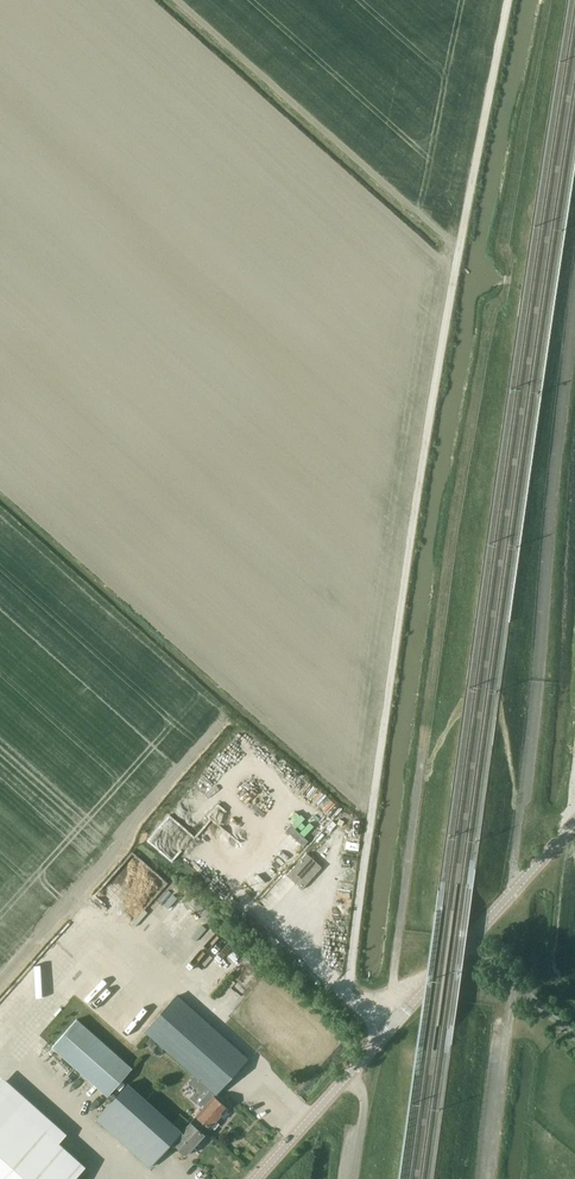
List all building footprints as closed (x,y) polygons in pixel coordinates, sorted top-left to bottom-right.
[(303,887),(323,866),(308,850),(287,872),(303,887)] [(169,906),(178,896),(174,893),(165,903),(169,906)] [(179,996),(146,1031),(211,1090),(199,1104),(204,1109),(202,1111),(198,1110),(196,1112),(197,1116),(211,1129),(230,1109),(216,1096),(249,1060),(179,996)] [(107,1096),(132,1068),(77,1019),(51,1047),(107,1096)] [(128,1084),(97,1119),(151,1168),(173,1143),(187,1156),(205,1135),(191,1123),(183,1132),(128,1084)] [(86,1167),(0,1090),(0,1178),(75,1178),(86,1167)]
